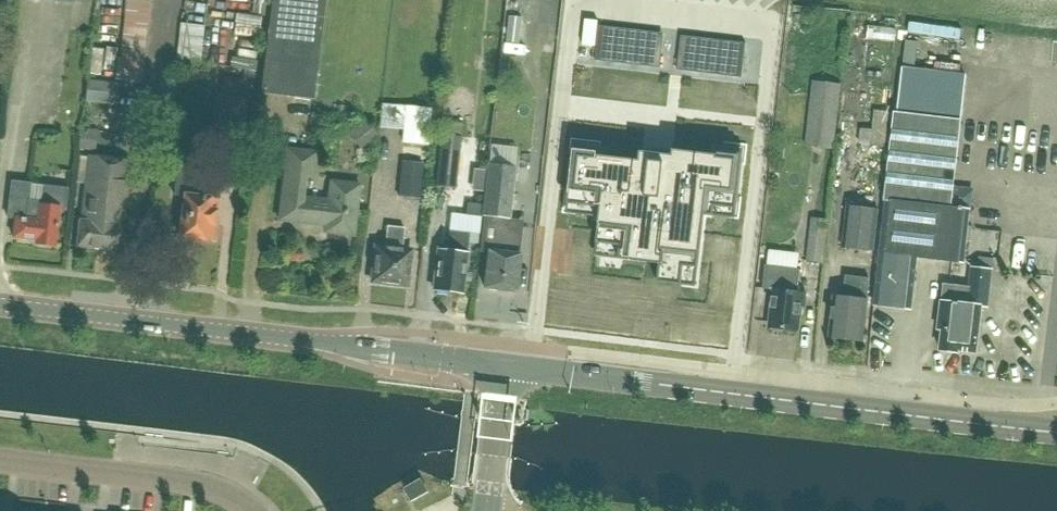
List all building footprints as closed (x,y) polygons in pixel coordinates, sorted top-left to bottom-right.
[(114,80),(141,83),(143,61),(150,1),(138,0),(126,0),(119,58),(117,58),(114,80)] [(260,94),(312,100),(324,0),(271,0),(260,94)] [(521,18),(508,17),(505,42),(518,44),(521,18)] [(180,25),(177,59),(199,61),(203,27),(180,25)] [(600,26),(595,61),(609,62),(613,28),(600,26)] [(613,28),(609,62),(622,64),(626,29),(613,28)] [(626,29),(622,64),(634,65),(638,31),(626,29)] [(638,31),(634,65),(647,67),(651,32),(638,31)] [(651,32),(647,67),(660,68),(662,56),(649,55),(652,32),(651,32)] [(679,59),(677,70),(691,72),(695,37),(694,37),(691,60),(679,59)] [(695,37),(691,72),(703,74),(708,39),(695,37)] [(708,39),(703,74),(716,75),(720,40),(708,39)] [(720,40),(716,75),(729,76),(733,42),(720,40)] [(733,42),(729,76),(742,78),(746,43),(733,42)] [(508,57),(500,56),(498,72),(506,73),(508,57)] [(894,113),(886,201),(874,305),(911,310),(917,258),(963,264),(969,211),(953,209),(962,121),(967,75),(903,68),(898,114),(894,113)] [(221,79),(220,96),(249,99),(251,82),(221,79)] [(87,101),(119,105),(122,83),(89,80),(87,101)] [(813,82),(805,147),(835,150),(842,85),(813,82)] [(217,96),(213,134),(239,137),(243,99),(217,96)] [(403,142),(430,145),(433,108),(407,106),(403,142)] [(353,131),(364,145),(377,134),(366,120),(353,131)] [(81,129),(79,148),(94,150),(96,131),(81,129)] [(436,187),(455,189),(461,138),(441,135),(436,187)] [(574,144),(568,199),(594,202),(592,217),(600,218),(597,238),(601,238),(600,248),(620,250),(619,259),(646,263),(660,264),(658,283),(682,286),(685,262),(699,264),(705,216),(714,217),(716,202),(738,205),(743,158),(714,155),(715,146),(713,146),(712,155),(673,150),(673,157),(650,154),(648,171),(642,171),(643,161),(575,153),(576,144),(574,144)] [(287,150),(278,221),(325,226),(324,233),(353,237),(359,186),(330,182),(328,201),(302,198),(304,176),(312,177),(315,153),(287,150)] [(79,221),(76,248),(99,250),(110,159),(88,156),(81,221),(79,221)] [(99,250),(122,253),(125,227),(124,226),(131,161),(110,159),(99,250)] [(522,229),(507,228),(514,169),(488,166),(482,217),(483,217),(479,254),(488,255),(484,289),(515,292),(522,229)] [(184,198),(179,239),(211,242),(216,200),(210,200),(213,175),(176,170),(173,196),(184,198)] [(11,183),(7,219),(15,220),(13,238),(35,241),(35,244),(54,246),(58,211),(64,212),(67,190),(42,187),(40,202),(28,201),(30,185),(11,183)] [(850,207),(845,248),(875,251),(880,211),(850,207)] [(812,219),(807,263),(824,264),(829,221),(812,219)] [(384,249),(376,248),(371,283),(407,287),(411,251),(402,250),(404,229),(387,227),(384,249)] [(468,234),(448,232),(446,249),(438,248),(433,291),(461,294),(467,243),(468,235),(468,234)] [(468,235),(467,243),(477,245),(478,235),(468,234),(468,235)] [(979,257),(977,270),(992,272),(993,259),(979,257)] [(766,267),(763,288),(774,289),(769,328),(798,331),(801,307),(804,307),(806,294),(795,292),(798,271),(766,267)] [(958,353),(976,355),(982,309),(987,309),(992,272),(977,270),(970,269),(968,288),(943,285),(938,330),(943,330),(940,351),(958,353)] [(844,298),(844,297),(835,296),(830,338),(863,341),(868,301),(871,279),(847,276),(844,298)] [(683,341),(684,314),(623,313),(622,340),(683,341)] [(421,482),(409,489),(412,494),(409,495),(413,502),(419,498),(418,496),(426,491),(421,482)]
